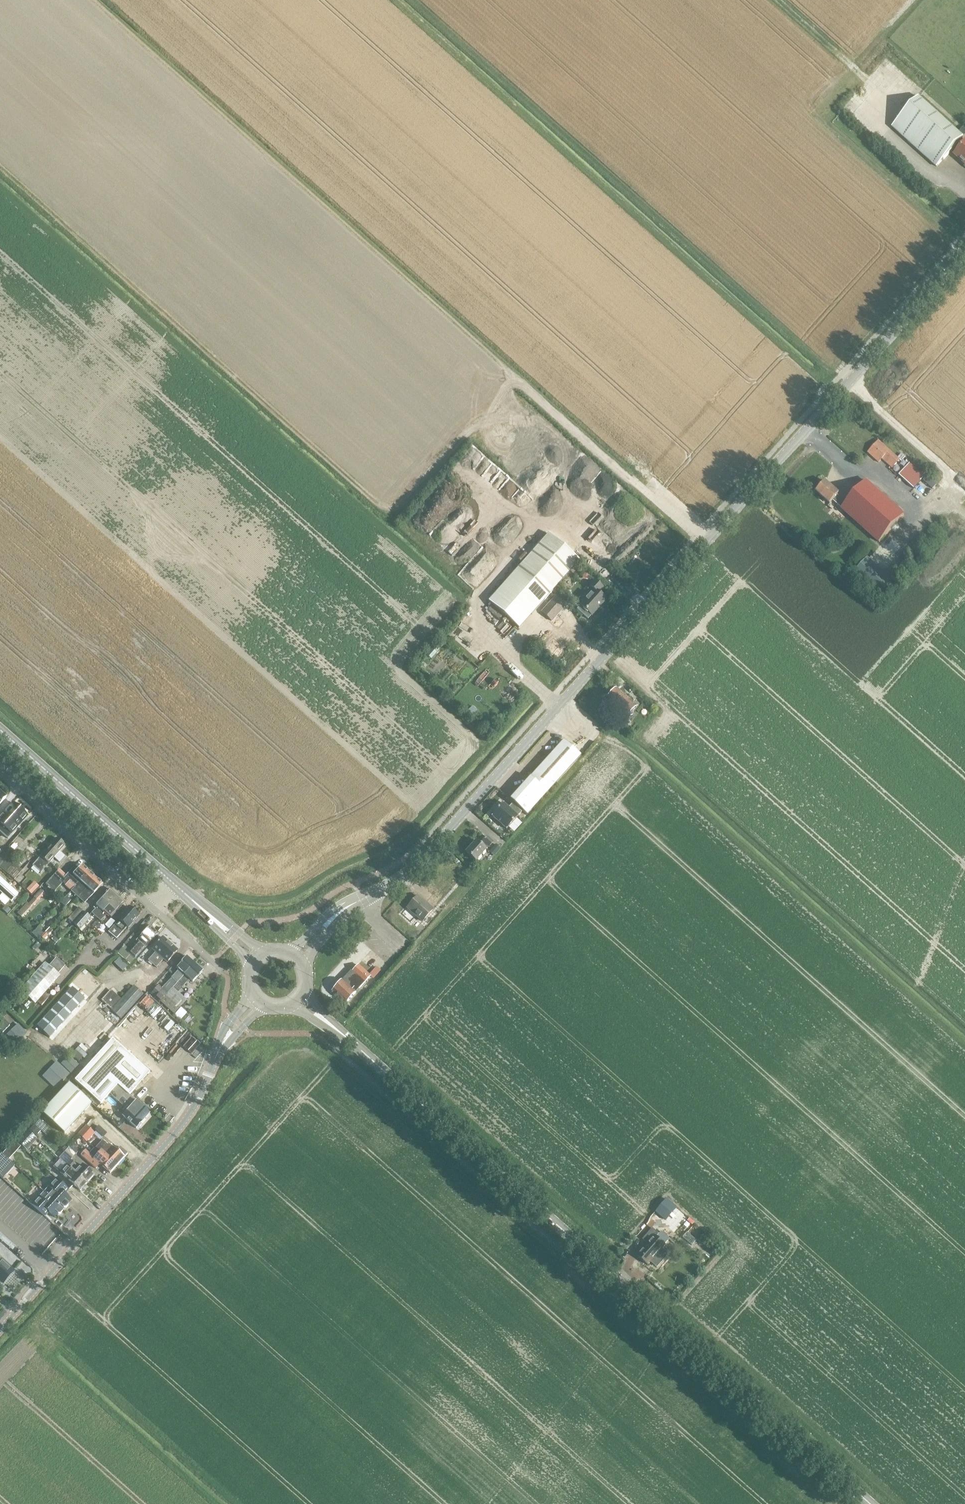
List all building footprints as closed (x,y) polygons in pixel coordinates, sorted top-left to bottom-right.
[(937,167),(964,136),(919,96),(891,127),(937,167)] [(954,154),(964,164),(964,141),(954,154)] [(892,468),(900,460),(878,441),(868,453),(880,464),(884,461),(892,468)] [(907,478),(915,468),(910,463),(901,472),(907,478)] [(927,476),(923,481),(932,489),(936,485),(927,476)] [(878,543),(903,516),(866,481),(846,503),(838,495),(839,494),(826,482),(816,492),(829,505),(833,500),(841,508),(841,509),(878,543)] [(548,534),(517,569),(547,596),(579,561),(548,534)] [(894,581),(868,557),(855,571),(882,595),(894,581)] [(517,569),(488,602),(519,628),(522,625),(543,601),(547,596),(517,569)] [(583,572),(582,579),(590,580),(591,573),(583,572)] [(581,606),(579,608),(584,613),(583,614),(588,619),(591,615),(592,616),(607,600),(598,592),(603,586),(595,578),(590,584),(594,588),(590,593),(588,591),(583,597),(585,599),(579,605),(581,606)] [(552,622),(566,605),(555,596),(541,612),(552,622)] [(431,659),(439,650),(434,646),(426,655),(431,659)] [(631,713),(637,706),(617,688),(610,695),(608,695),(606,697),(607,699),(606,700),(603,704),(609,709),(612,706),(619,712),(616,715),(626,723),(633,714),(631,713)] [(473,715),(477,710),(473,706),(468,710),(473,715)] [(523,785),(510,800),(513,803),(527,815),(540,801),(581,755),(564,740),(523,785)] [(0,790),(0,807),(9,797),(0,790)] [(28,816),(13,803),(0,818),(0,832),(8,839),(28,816)] [(503,803),(492,816),(507,829),(522,812),(512,804),(508,808),(503,803)] [(476,862),(487,850),(489,847),(494,842),(486,836),(482,841),(480,843),(476,840),(464,853),(476,862)] [(43,873),(56,858),(61,863),(66,856),(61,852),(67,846),(58,839),(35,865),(43,873)] [(501,848),(496,844),(489,852),(494,856),(501,848)] [(5,853),(13,860),(18,854),(10,847),(5,853)] [(22,870),(12,861),(13,860),(5,853),(0,858),(0,867),(14,879),(22,870)] [(66,876),(76,886),(89,871),(82,865),(76,871),(73,868),(66,876)] [(89,871),(76,886),(72,891),(78,897),(96,878),(89,871)] [(54,892),(55,891),(66,880),(57,872),(45,884),(54,892)] [(12,901),(18,894),(0,878),(0,891),(12,901)] [(96,878),(78,897),(85,903),(96,891),(103,884),(96,878)] [(33,893),(40,884),(34,880),(27,889),(33,893)] [(41,888),(18,912),(24,917),(47,893),(41,888)] [(93,914),(96,917),(98,919),(118,897),(111,890),(100,902),(102,903),(93,914)] [(68,906),(71,898),(65,895),(62,903),(68,906)] [(433,909),(418,896),(407,907),(423,921),(433,909)] [(126,903),(118,897),(98,919),(99,920),(106,913),(111,918),(112,919),(126,903)] [(80,906),(69,917),(81,929),(92,917),(80,906)] [(129,928),(140,916),(129,906),(118,919),(122,922),(118,925),(116,923),(109,930),(117,937),(127,926),(129,928)] [(115,922),(112,919),(111,918),(105,925),(109,929),(115,922)] [(39,937),(44,931),(38,926),(33,933),(39,937)] [(145,948),(158,933),(150,926),(137,941),(139,942),(130,951),(124,946),(117,954),(130,965),(135,959),(145,948)] [(50,927),(42,935),(45,938),(53,930),(50,927)] [(157,952),(149,960),(153,963),(158,967),(165,959),(169,963),(179,951),(171,943),(163,936),(152,948),(157,952)] [(172,978),(177,983),(195,964),(187,956),(176,968),(180,971),(176,976),(174,975),(172,978)] [(169,991),(160,1002),(170,1011),(177,1003),(172,998),(189,979),(193,983),(203,971),(195,964),(177,983),(169,991)] [(60,972),(52,965),(49,969),(43,965),(21,990),(33,1001),(60,972)] [(345,1005),(370,977),(358,966),(351,974),(350,973),(345,978),(344,977),(331,992),(345,1005)] [(377,967),(369,974),(373,978),(381,971),(377,967)] [(76,978),(84,986),(91,979),(83,971),(76,978)] [(123,1018),(155,982),(145,973),(121,1000),(111,991),(103,1000),(123,1018)] [(73,988),(37,1027),(49,1038),(85,999),(73,988)] [(148,994),(140,1003),(147,1011),(156,1002),(148,994)] [(7,1034),(16,1043),(28,1031),(19,1022),(7,1034)] [(188,1030),(178,1040),(196,1058),(206,1047),(188,1030)] [(131,1094),(151,1072),(114,1039),(77,1081),(102,1103),(120,1084),(128,1091),(131,1094)] [(71,1073),(79,1065),(69,1055),(61,1064),(71,1073)] [(42,1076),(55,1088),(56,1089),(70,1074),(56,1061),(42,1076)] [(69,1083),(42,1113),(64,1134),(91,1104),(69,1083)] [(138,1100),(131,1094),(128,1091),(124,1096),(134,1105),(125,1115),(138,1127),(139,1126),(141,1126),(144,1124),(143,1122),(152,1112),(138,1100)] [(28,1129),(33,1133),(38,1128),(33,1123),(28,1129)] [(88,1141),(96,1132),(87,1124),(79,1132),(88,1141)] [(103,1137),(107,1132),(100,1125),(95,1130),(103,1137)] [(28,1129),(27,1130),(19,1139),(26,1146),(34,1138),(32,1135),(33,1133),(28,1129)] [(98,1145),(95,1147),(101,1152),(102,1150),(118,1164),(119,1163),(127,1154),(120,1148),(117,1151),(108,1143),(107,1145),(102,1140),(98,1145)] [(86,1149),(81,1154),(97,1168),(101,1163),(112,1172),(118,1164),(102,1150),(101,1152),(95,1147),(95,1148),(100,1152),(96,1158),(86,1149)] [(83,1165),(78,1171),(69,1180),(82,1191),(96,1176),(83,1165)] [(12,1185),(0,1174),(0,1199),(12,1185)] [(59,1179),(47,1192),(66,1210),(68,1209),(69,1208),(72,1206),(72,1204),(75,1200),(66,1192),(69,1188),(71,1191),(72,1190),(59,1179)] [(66,1210),(47,1192),(35,1206),(48,1217),(49,1217),(46,1215),(50,1210),(59,1218),(62,1215),(64,1215),(66,1212),(66,1210)] [(642,1241),(648,1246),(638,1257),(648,1266),(665,1246),(656,1238),(659,1235),(652,1230),(642,1241)] [(688,1231),(683,1237),(692,1245),(697,1239),(688,1231)] [(12,1264),(20,1256),(0,1238),(0,1252),(12,1264)] [(620,1252),(625,1257),(634,1248),(629,1243),(620,1252)] [(13,1271),(6,1265),(4,1267),(0,1263),(0,1281),(2,1283),(13,1271)]
